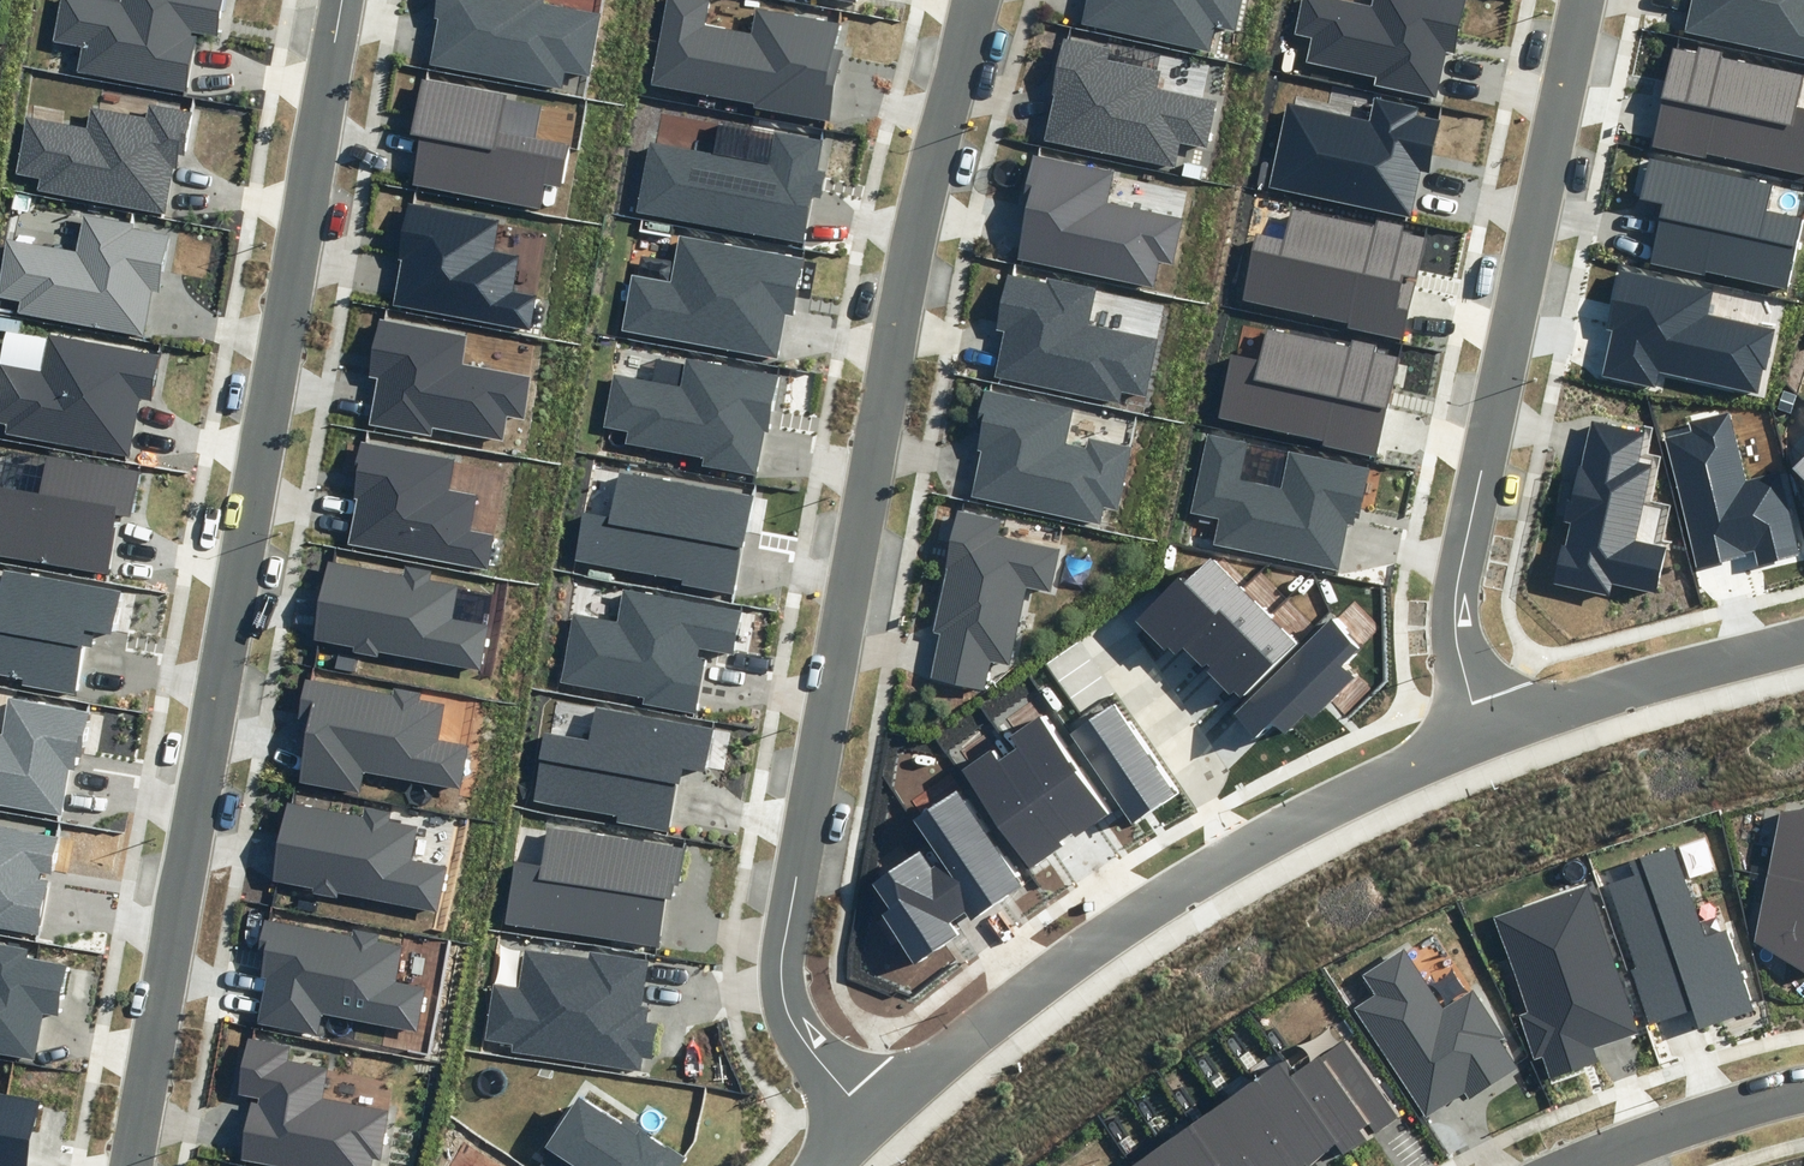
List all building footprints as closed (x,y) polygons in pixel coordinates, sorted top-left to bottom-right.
[(120,2),(109,0),(60,0),(53,41),(83,46),(79,70),(187,89),(197,36),(191,35),(192,33),(222,38),(228,0),(120,0),(120,2)] [(432,18),(437,19),(429,64),(562,89),(565,72),(589,77),(600,15),(543,5),(544,0),(435,0),(432,18)] [(652,84),(754,103),(753,108),(831,123),(844,51),(836,49),(840,25),(757,9),(752,34),(703,25),(708,0),(667,0),(652,84)] [(1081,24),(1210,51),(1216,27),(1236,31),(1242,0),(1086,0),(1081,24)] [(1467,0),(1371,0),(1370,5),(1349,0),(1300,0),(1292,34),(1312,39),(1307,62),(1377,77),(1375,84),(1436,97),(1446,51),(1455,53),(1467,0)] [(1803,57),(1803,0),(1691,0),(1684,31),(1803,57)] [(1110,48),(1064,38),(1052,94),(1054,94),(1045,139),(1175,168),(1180,144),(1207,150),(1218,100),(1157,87),(1161,71),(1108,59),(1110,48)] [(1803,174),(1803,108),(1798,107),(1803,79),(1803,75),(1722,58),(1724,51),(1699,46),(1697,53),(1673,48),(1651,146),(1704,157),(1705,153),(1803,174)] [(507,94),(421,79),(410,135),(420,136),(411,185),(540,208),(544,183),(563,186),(570,145),(535,138),(541,106),(506,100),(507,94)] [(1374,98),(1369,120),(1287,102),(1268,187),(1411,218),(1421,171),(1428,172),(1440,120),(1417,115),(1419,107),(1374,98)] [(38,189),(164,213),(173,168),(176,169),(178,154),(185,156),(193,113),(148,104),(146,117),(91,107),(87,127),(26,115),(15,173),(40,177),(38,189)] [(823,140),(773,130),(767,163),(650,141),(636,211),(803,243),(812,196),(820,198),(825,172),(817,170),(823,140)] [(1114,171),(1032,154),(1022,201),(1027,202),(1015,260),(1153,289),(1159,263),(1173,266),(1183,219),(1107,203),(1114,171)] [(1707,272),(1785,290),(1801,220),(1764,212),(1770,186),(1650,159),(1641,198),(1665,203),(1651,264),(1706,276),(1707,272)] [(398,279),(393,305),(531,330),(537,297),(512,292),(519,257),(493,252),(499,220),(407,203),(396,259),(402,260),(398,279)] [(1374,227),(1292,209),(1285,242),(1259,236),(1244,300),(1348,323),(1347,328),(1402,341),(1426,237),(1402,232),(1403,225),(1376,219),(1374,227)] [(143,338),(152,290),(159,292),(169,236),(132,229),(133,224),(83,215),(76,251),(6,238),(0,269),(0,298),(18,302),(16,313),(143,338)] [(621,330),(777,359),(786,313),(795,315),(805,260),(679,236),(671,282),(631,275),(621,330)] [(1708,315),(1713,290),(1617,270),(1605,329),(1612,331),(1602,376),(1656,388),(1659,372),(1757,393),(1762,369),(1766,369),(1775,329),(1708,315)] [(996,376),(1119,401),(1121,392),(1146,397),(1158,339),(1088,324),(1096,288),(1048,278),(1046,282),(1007,274),(996,329),(1005,331),(996,376)] [(467,336),(379,319),(368,376),(376,378),(367,424),(431,436),(432,428),(501,442),(506,416),(523,420),(532,378),(461,364),(467,336)] [(1350,348),(1267,330),(1260,361),(1230,355),(1217,419),(1323,441),(1322,446),(1377,458),(1399,358),(1374,352),(1376,345),(1352,340),(1350,348)] [(48,333),(47,340),(5,332),(0,358),(0,423),(7,424),(5,432),(127,455),(138,397),(151,399),(159,354),(48,333)] [(702,465),(757,476),(765,432),(770,432),(780,377),(687,359),(682,387),(614,374),(603,427),(627,432),(625,443),(703,458),(702,465)] [(1063,445),(1070,410),(985,391),(977,425),(981,426),(976,452),(980,453),(971,495),(1099,524),(1103,506),(1117,509),(1130,448),(1089,439),(1086,450),(1063,445)] [(1746,480),(1729,413),(1689,423),(1691,432),(1665,438),(1698,566),(1754,551),(1757,566),(1801,555),(1780,471),(1746,480)] [(1646,432),(1591,420),(1581,465),(1577,464),(1565,520),(1572,522),(1566,548),(1563,547),(1554,583),(1609,595),(1612,583),(1655,593),(1665,548),(1634,541),(1651,465),(1639,462),(1646,432)] [(1214,544),(1338,570),(1348,524),(1353,525),(1355,517),(1359,518),(1370,468),(1288,450),(1280,487),(1239,478),(1246,443),(1207,434),(1190,512),(1219,518),(1214,544)] [(455,459),(360,442),(353,472),(356,472),(353,499),(356,500),(347,545),(487,571),(494,535),(470,531),(476,496),(449,491),(455,459)] [(1792,468),(1803,480),(1803,456),(1792,468)] [(47,457),(40,495),(0,489),(0,556),(110,574),(120,516),(132,518),(140,472),(47,457)] [(734,595),(751,498),(620,475),(613,518),(583,513),(574,561),(682,580),(681,585),(734,595)] [(930,679),(985,690),(991,661),(1010,665),(1027,587),(1051,592),(1060,549),(997,536),(1000,521),(958,512),(932,632),(940,633),(930,679)] [(1182,649),(1242,588),(1210,557),(1186,581),(1180,575),(1134,621),(1164,651),(1168,647),(1176,655),(1182,649)] [(379,651),(480,670),(489,624),(453,618),(459,586),(430,580),(432,570),(406,566),(404,576),(328,562),(313,639),(354,647),(353,652),(377,657),(379,651)] [(23,685),(78,695),(87,646),(92,647),(94,632),(117,636),(125,591),(4,570),(0,590),(0,673),(24,677),(23,685)] [(1268,613),(1242,588),(1182,649),(1202,669),(1208,664),(1211,668),(1268,613)] [(642,704),(697,714),(707,659),(697,657),(699,648),(734,655),(742,613),(625,591),(619,623),(573,614),(560,682),(643,697),(642,704)] [(1268,613),(1211,668),(1208,672),(1230,695),(1234,691),(1241,699),(1299,644),(1268,613)] [(1364,647),(1335,617),(1235,714),(1257,736),(1272,722),(1284,735),(1306,714),(1313,721),(1359,675),(1348,663),(1364,647)] [(393,687),(392,695),(307,680),(300,721),(309,722),(299,782),(359,792),(362,772),(461,788),(468,745),(439,740),(445,704),(420,699),(422,692),(393,687)] [(61,815),(69,770),(78,772),(89,713),(8,699),(1,735),(0,735),(0,803),(61,815)] [(1177,793),(1115,702),(1070,733),(1132,824),(1177,793)] [(616,822),(668,831),(677,783),(680,783),(683,768),(707,772),(716,727),(595,706),(589,740),(546,733),(533,800),(617,815),(616,822)] [(1022,746),(1010,754),(1068,835),(1076,829),(1079,833),(1112,809),(1043,713),(1013,734),(1022,746)] [(1068,835),(1010,754),(1000,761),(991,749),(960,771),(1028,868),(1061,846),(1059,842),(1068,835)] [(1020,886),(958,792),(914,820),(941,862),(936,865),(967,911),(971,918),(1020,886)] [(362,816),(288,803),(273,881),(314,888),(313,894),(337,898),(338,894),(436,912),(444,867),(409,860),(415,828),(387,823),(389,812),(364,807),(362,816)] [(1767,873),(1803,881),(1803,810),(1780,812),(1767,873)] [(60,838),(0,828),(0,930),(40,937),(50,883),(38,881),(39,873),(53,875),(60,838)] [(506,923),(659,946),(666,899),(672,900),(674,885),(677,885),(683,850),(548,829),(542,866),(515,862),(506,923)] [(1704,938),(1673,847),(1628,862),(1632,874),(1607,883),(1635,968),(1631,969),(1648,1022),(1695,1006),(1701,1025),(1751,1009),(1725,931),(1704,938)] [(950,922),(967,911),(936,865),(931,868),(920,851),(873,883),(891,910),(883,915),(914,963),(958,934),(950,922)] [(1767,873),(1753,942),(1803,972),(1803,881),(1767,873)] [(1637,1031),(1585,885),(1493,918),(1526,1011),(1517,1014),(1533,1059),(1544,1055),(1552,1077),(1597,1061),(1591,1047),(1637,1031)] [(353,937),(264,919),(257,954),(264,955),(259,979),(264,980),(256,1024),(319,1036),(323,1015),(416,1033),(424,991),(392,985),(399,946),(376,942),(378,936),(354,931),(353,937)] [(34,1060),(43,1015),(60,1018),(69,967),(27,959),(29,949),(0,944),(0,1054),(34,1060)] [(1375,996),(1355,1010),(1426,1118),(1464,1094),(1468,1100),(1517,1067),(1499,1039),(1503,1037),(1473,990),(1443,1009),(1403,949),(1362,976),(1375,996)] [(512,1052),(642,1070),(644,1058),(652,1059),(657,1025),(646,1023),(648,1007),(642,1006),(648,961),(591,953),(590,960),(526,951),(520,988),(493,984),(486,1040),(513,1044),(512,1052)] [(248,1037),(237,1094),(260,1098),(258,1106),(252,1105),(242,1160),(273,1165),(372,1165),(373,1160),(381,1161),(391,1108),(324,1095),(330,1067),(289,1059),(292,1045),(248,1037)] [(1345,1041),(1293,1075),(1337,1142),(1344,1155),(1396,1117),(1345,1041)] [(1283,1062),(1255,1081),(1313,1163),(1337,1142),(1293,1075),(1283,1062)] [(1227,1100),(1271,1165),(1309,1165),(1313,1163),(1255,1081),(1227,1100)] [(42,1101),(0,1094),(0,1165),(30,1165),(42,1101)] [(684,1158),(667,1146),(665,1148),(647,1136),(649,1132),(624,1116),(621,1121),(579,1094),(540,1153),(547,1158),(542,1165),(679,1165),(684,1158)] [(1191,1125),(1218,1165),(1271,1165),(1227,1100),(1191,1125)] [(1191,1125),(1162,1145),(1176,1165),(1218,1165),(1191,1125)] [(1162,1145),(1132,1165),(1176,1165),(1162,1145)]
